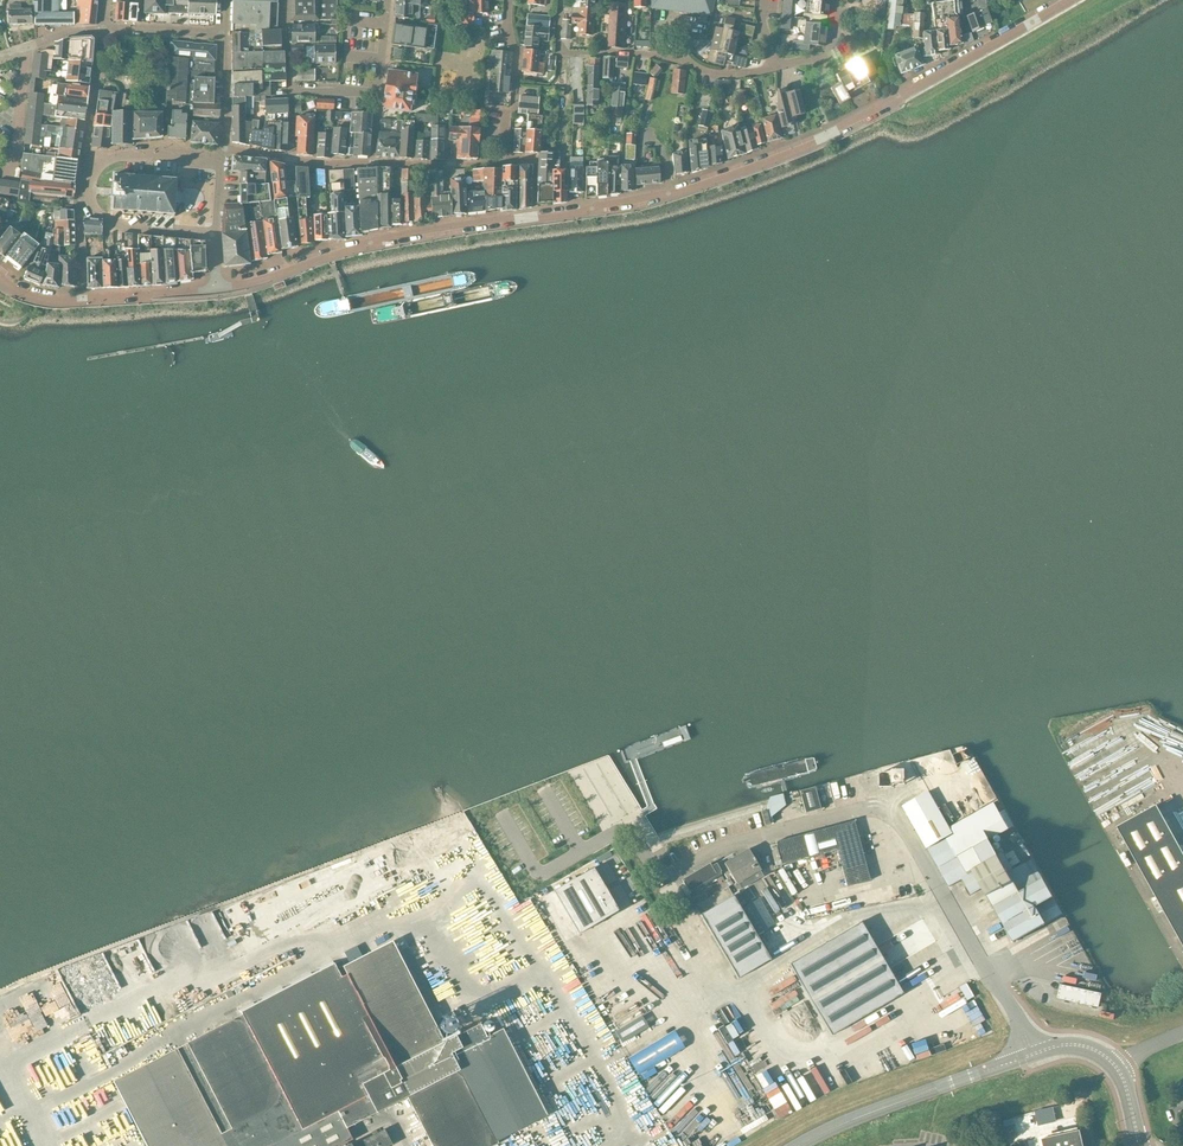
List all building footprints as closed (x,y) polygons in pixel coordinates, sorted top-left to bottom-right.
[(33,4),(35,4),(35,24),(74,25),(74,13),(58,13),(58,0),(33,0),(33,4)] [(75,24),(95,24),(97,7),(97,0),(78,0),(77,5),(75,24)] [(118,2),(117,3),(116,18),(118,20),(137,21),(138,0),(118,0),(118,2)] [(143,14),(164,15),(164,13),(170,13),(170,14),(181,15),(181,14),(188,14),(214,15),(215,0),(143,0),(143,14)] [(291,3),(291,21),(338,20),(338,9),(345,9),(345,5),(337,4),(337,0),(291,0),(291,3)] [(488,13),(488,0),(473,0),(466,1),(466,12),(464,12),(464,15),(466,15),(466,16),(462,16),(463,26),(475,26),(474,13),(488,13)] [(573,9),(581,9),(594,10),(594,0),(574,0),(573,9)] [(634,8),(645,9),(645,0),(634,0),(634,8)] [(650,9),(710,16),(711,16),(715,0),(650,0),(650,9)] [(886,16),(885,29),(895,31),(895,27),(899,28),(903,0),(888,0),(886,16)] [(925,5),(931,5),(933,20),(944,19),(946,30),(947,30),(949,46),(950,46),(961,44),(958,18),(954,18),(955,16),(962,15),(960,0),(925,0),(925,5)] [(234,1),(232,31),(248,30),(261,30),(277,29),(278,3),(234,1)] [(809,13),(809,14),(828,16),(829,3),(811,1),(810,10),(806,9),(806,13),(809,13)] [(21,4),(9,5),(10,24),(32,24),(31,9),(21,9),(21,4)] [(610,4),(610,15),(626,16),(627,5),(610,4)] [(396,5),(395,18),(411,19),(411,18),(419,19),(420,12),(420,6),(418,6),(396,5)] [(573,16),(572,23),(579,24),(579,35),(592,36),(594,10),(581,9),(580,17),(573,16)] [(985,28),(984,26),(991,23),(985,10),(966,17),(973,33),(985,28)] [(921,39),(923,14),(914,13),(912,38),(921,39)] [(550,16),(527,14),(526,25),(549,27),(550,16)] [(610,15),(609,26),(625,27),(626,16),(610,15)] [(783,30),(790,30),(793,31),(794,17),(784,16),(783,30)] [(716,28),(713,39),(736,45),(738,34),(752,38),(754,28),(740,24),(740,27),(733,25),(735,20),(726,18),(723,30),(716,28)] [(944,19),(933,20),(934,31),(937,51),(938,51),(950,49),(950,46),(949,46),(947,30),(946,30),(944,19)] [(563,20),(561,39),(570,40),(571,25),(569,25),(569,20),(563,20)] [(792,41),(791,49),(797,50),(807,51),(808,51),(809,45),(824,47),(825,47),(827,25),(826,25),(806,23),(804,42),(792,41)] [(395,24),(392,45),(413,48),(425,50),(425,49),(426,49),(432,50),(434,50),(438,27),(438,25),(434,25),(427,24),(427,29),(395,24)] [(292,43),(314,42),(314,25),(292,25),(292,43)] [(526,26),(524,46),(537,47),(538,40),(547,41),(548,38),(553,39),(554,29),(539,27),(539,28),(526,26)] [(609,26),(608,37),(625,38),(625,27),(609,26)] [(248,32),(232,33),(232,53),(264,52),(264,46),(281,46),(282,45),(281,30),(277,30),(262,31),(261,31),(261,30),(248,30),(248,32)] [(934,31),(922,34),(924,49),(923,49),(922,57),(925,57),(938,55),(938,51),(937,51),(934,31)] [(34,53),(33,61),(51,63),(52,58),(68,60),(93,62),(94,40),(92,36),(72,37),(70,39),(56,44),(56,43),(34,53)] [(608,37),(608,47),(624,49),(625,38),(608,37)] [(733,56),(736,45),(713,39),(710,51),(717,53),(714,64),(723,67),(724,62),(730,63),(730,66),(744,69),(747,59),(733,56)] [(170,41),(169,57),(188,60),(188,62),(188,70),(214,73),(215,46),(211,45),(171,41),(170,41)] [(315,64),(336,64),(335,46),(314,47),(315,64)] [(894,56),(900,74),(923,66),(916,48),(894,56)] [(754,49),(752,56),(763,59),(765,52),(754,49)] [(524,50),(522,71),(542,73),(543,62),(538,62),(539,51),(524,50)] [(264,52),(232,53),(232,71),(232,73),(232,75),(232,82),(232,96),(254,96),(254,97),(270,96),(270,95),(270,81),(277,81),(277,88),(286,88),(285,81),(286,52),(264,52)] [(492,52),(489,92),(508,93),(508,88),(511,89),(511,83),(509,83),(511,54),(492,52)] [(169,57),(166,101),(167,101),(185,102),(187,78),(188,78),(187,78),(188,71),(187,71),(187,70),(188,70),(188,62),(188,60),(169,57)] [(613,79),(614,57),(604,57),(603,79),(613,79)] [(616,57),(616,69),(627,70),(628,57),(616,57)] [(830,88),(840,105),(850,99),(848,96),(870,83),(868,79),(877,74),(868,58),(858,63),(856,59),(845,65),(847,69),(836,76),(840,83),(830,88)] [(588,82),(587,104),(598,104),(599,82),(600,59),(591,59),(590,67),(589,67),(588,82)] [(68,60),(67,81),(90,83),(93,62),(68,60)] [(33,61),(32,69),(47,70),(50,71),(51,63),(33,61)] [(32,69),(31,77),(35,77),(46,78),(47,70),(32,69)] [(297,81),(315,81),(315,70),(297,70),(297,81)] [(674,70),(672,94),(683,95),(685,71),(674,70)] [(413,92),(416,75),(388,71),(387,82),(386,82),(385,88),(385,95),(383,109),(409,113),(410,106),(411,107),(413,92)] [(645,85),(647,74),(635,73),(633,84),(645,85)] [(190,85),(188,105),(193,105),(194,105),(214,105),(214,79),(199,78),(194,78),(194,79),(194,85),(190,85)] [(648,85),(647,91),(645,100),(651,101),(656,80),(650,78),(648,85)] [(723,81),(714,81),(714,91),(722,91),(723,81)] [(30,84),(28,110),(42,111),(42,115),(48,116),(85,120),(86,108),(83,108),(57,104),(43,103),(44,94),(34,93),(34,92),(35,85),(34,85),(30,84)] [(57,84),(55,99),(57,100),(57,104),(83,108),(84,95),(88,95),(89,87),(69,84),(69,85),(57,84)] [(614,84),(611,115),(622,117),(625,84),(614,84)] [(99,89),(98,100),(110,101),(112,91),(99,89)] [(112,117),(112,146),(133,146),(132,142),(132,113),(117,113),(117,105),(131,107),(132,100),(125,99),(126,93),(119,92),(119,93),(112,91),(110,101),(109,115),(112,116),(112,117)] [(785,91),(778,91),(778,115),(782,128),(794,124),(793,117),(805,114),(799,91),(786,94),(785,91)] [(519,103),(518,113),(519,113),(528,114),(538,115),(538,114),(538,106),(539,97),(520,95),(519,103)] [(254,96),(232,96),(232,105),(243,106),(244,109),(253,109),(254,97),(254,96)] [(249,146),(273,151),(275,113),(288,113),(286,99),(265,99),(265,113),(264,122),(262,122),(252,120),(252,122),(250,122),(249,146)] [(318,109),(334,110),(334,100),(318,99),(318,109)] [(98,100),(96,114),(109,115),(110,101),(98,100)] [(433,108),(432,115),(443,115),(444,108),(444,104),(433,103),(433,108)] [(193,105),(192,117),(193,117),(197,117),(209,117),(219,117),(219,105),(214,105),(194,105),(193,105)] [(243,106),(232,105),(232,143),(249,146),(249,122),(245,122),(245,115),(251,115),(253,115),(253,109),(244,109),(243,106)] [(470,109),(469,118),(480,119),(480,110),(470,109)] [(28,110),(27,118),(41,120),(41,125),(84,129),(85,122),(85,120),(48,116),(42,115),(42,111),(28,110)] [(701,110),(698,124),(708,127),(711,113),(701,110)] [(172,112),(171,125),(186,126),(187,116),(181,115),(182,112),(172,112)] [(132,113),(132,142),(162,138),(163,124),(163,113),(157,113),(132,113)] [(275,113),(273,151),(275,152),(287,152),(288,114),(288,113),(275,113)] [(372,115),(352,113),(347,156),(369,157),(372,115)] [(96,114),(94,126),(111,127),(112,117),(112,116),(109,115),(96,114)] [(525,152),(525,153),(539,153),(540,153),(542,153),(544,136),(544,135),(541,135),(542,118),(541,117),(541,116),(538,115),(528,114),(527,124),(527,126),(525,152)] [(768,142),(781,138),(776,116),(762,120),(768,142)] [(192,122),(191,143),(217,146),(219,124),(219,117),(209,117),(208,123),(196,121),(193,121),(192,122)] [(297,117),(296,137),(298,137),(297,155),(313,156),(315,118),(297,117)] [(27,118),(26,127),(41,128),(41,125),(41,120),(27,118)] [(381,120),(381,123),(385,123),(385,127),(390,128),(391,120),(381,119),(381,120)] [(391,134),(389,158),(400,159),(402,129),(402,127),(402,121),(397,120),(396,135),(391,134)] [(515,128),(514,152),(525,153),(525,152),(527,126),(527,124),(523,123),(523,128),(515,128)] [(25,135),(24,142),(33,143),(43,143),(43,147),(50,148),(51,138),(52,132),(61,134),(59,148),(58,149),(81,151),(84,129),(41,125),(41,128),(26,127),(25,135)] [(168,127),(168,134),(167,138),(185,139),(186,126),(171,125),(171,127),(168,127)] [(739,133),(745,154),(758,148),(757,144),(765,142),(760,125),(751,128),(739,133)] [(108,149),(111,127),(94,126),(92,146),(108,149)] [(402,129),(400,159),(411,160),(414,126),(408,126),(408,130),(402,129)] [(431,127),(431,160),(442,160),(442,140),(445,140),(445,127),(431,127)] [(722,131),(728,159),(744,154),(745,154),(739,133),(738,127),(722,131)] [(458,142),(457,160),(477,160),(479,130),(451,128),(450,141),(458,142)] [(331,155),(344,156),(346,130),(333,129),(331,155)] [(416,140),(414,160),(429,160),(430,133),(428,133),(428,130),(424,130),(424,133),(423,133),(423,140),(416,140)] [(317,157),(317,158),(330,158),(331,134),(326,133),(318,133),(318,135),(317,156),(317,157)] [(379,133),(376,157),(389,158),(391,134),(379,133)] [(626,144),(625,160),(635,160),(636,134),(627,134),(627,145),(626,144)] [(708,137),(707,138),(707,141),(710,166),(722,163),(721,146),(718,146),(717,137),(711,137),(708,137)] [(689,142),(692,172),(708,167),(706,140),(689,142)] [(46,153),(46,156),(79,159),(81,151),(58,149),(58,154),(46,153)] [(673,154),(675,175),(688,173),(686,152),(673,154)] [(23,153),(22,168),(23,168),(22,178),(22,180),(41,183),(42,180),(76,184),(78,170),(79,159),(46,156),(42,156),(23,153)] [(540,153),(538,183),(538,203),(553,203),(553,169),(554,160),(554,153),(542,153),(540,153)] [(608,163),(607,195),(620,194),(621,166),(618,166),(618,157),(608,156),(608,163)] [(232,157),(231,172),(240,173),(248,173),(249,158),(233,157),(232,157)] [(249,158),(248,173),(265,174),(266,159),(249,158)] [(554,160),(553,169),(553,203),(553,205),(566,203),(565,172),(559,172),(559,161),(558,161),(554,160)] [(283,165),(269,163),(273,202),(274,202),(287,198),(296,197),(296,182),(286,183),(285,177),(284,165),(283,165)] [(587,169),(586,198),(607,196),(607,195),(608,163),(590,163),(590,169),(587,169)] [(532,208),(532,207),(532,166),(519,165),(517,209),(532,208)] [(621,166),(620,194),(620,191),(633,191),(634,168),(631,165),(621,165),(621,166)] [(501,185),(501,187),(517,188),(517,166),(502,166),(502,168),(501,185)] [(570,167),(570,193),(583,193),(584,167),(570,167)] [(298,213),(300,244),(313,243),(311,219),(307,219),(305,198),(310,198),(308,169),(296,168),(297,199),(298,213)] [(376,168),(357,170),(359,201),(376,201),(376,168)] [(378,168),(376,168),(376,201),(378,201),(377,229),(390,229),(390,226),(390,201),(390,195),(389,195),(389,187),(392,187),(392,169),(390,168),(378,168)] [(487,169),(473,169),(474,182),(484,181),(484,187),(484,192),(485,192),(486,211),(487,211),(501,209),(501,187),(501,185),(502,168),(487,169)] [(637,185),(660,183),(658,168),(635,170),(637,185)] [(324,170),(315,170),(315,186),(325,186),(324,170)] [(331,214),(327,214),(328,240),(345,240),(346,237),(344,202),(343,202),(343,197),(344,197),(342,170),(329,171),(331,214)] [(353,170),(342,170),(344,197),(347,196),(346,190),(354,190),(354,186),(353,170)] [(416,170),(402,170),(403,182),(402,223),(414,222),(414,198),(414,176),(416,176),(416,170)] [(464,170),(450,171),(451,192),(452,214),(467,215),(467,212),(465,193),(464,170)] [(442,171),(421,171),(422,193),(431,193),(442,192),(442,171)] [(248,173),(240,173),(240,185),(243,185),(265,185),(265,174),(248,173)] [(114,211),(122,211),(123,211),(123,213),(125,214),(125,212),(132,212),(132,214),(133,214),(133,212),(142,213),(142,215),(143,215),(143,213),(151,213),(151,215),(152,215),(152,213),(162,214),(162,216),(164,216),(164,214),(173,215),(173,217),(175,217),(176,203),(179,203),(180,193),(176,192),(177,178),(176,178),(176,180),(166,179),(166,177),(164,177),(164,179),(154,178),(155,176),(153,176),(153,178),(145,178),(145,175),(144,175),(143,177),(136,177),(136,175),(134,174),(134,177),(126,176),(126,174),(125,174),(124,176),(116,175),(114,175),(113,187),(112,187),(111,200),(113,200),(112,211),(114,211)] [(8,195),(9,181),(0,179),(0,194),(8,195)] [(9,181),(8,195),(19,196),(18,203),(36,206),(37,203),(44,205),(44,206),(47,207),(61,207),(56,206),(56,197),(57,197),(58,199),(62,199),(63,197),(74,198),(75,186),(76,184),(42,180),(41,183),(22,180),(21,182),(9,181)] [(393,195),(390,195),(390,201),(390,226),(402,225),(402,223),(403,182),(401,182),(401,190),(397,190),(397,200),(393,200),(393,195)] [(243,185),(240,185),(241,197),(241,205),(259,204),(271,203),(271,202),(270,194),(269,185),(265,185),(243,185)] [(501,187),(501,209),(502,212),(516,211),(517,188),(501,187)] [(442,192),(431,193),(432,218),(452,216),(452,214),(451,192),(442,192)] [(484,192),(465,193),(467,212),(486,211),(485,192),(484,192)] [(414,198),(414,222),(426,221),(426,218),(432,218),(431,193),(422,193),(422,198),(414,198)] [(11,202),(12,200),(0,198),(0,225),(11,202)] [(274,202),(273,202),(275,215),(276,215),(277,216),(282,249),(297,247),(296,245),(293,218),(289,218),(289,215),(287,200),(287,198),(274,202)] [(376,201),(359,201),(359,202),(360,233),(377,232),(377,229),(378,201),(376,201)] [(271,203),(259,204),(259,207),(262,222),(268,255),(282,253),(277,220),(276,220),(275,215),(273,202),(271,202),(271,203)] [(346,202),(344,202),(346,237),(360,236),(360,233),(359,202),(358,202),(358,207),(346,207),(346,202)] [(222,236),(225,266),(249,264),(242,213),(242,208),(240,207),(239,206),(238,205),(225,205),(224,212),(223,211),(222,236)] [(47,207),(46,213),(54,213),(53,221),(74,220),(74,212),(70,212),(70,209),(63,209),(63,207),(61,207),(47,207)] [(259,207),(244,209),(246,223),(251,261),(267,258),(262,222),(259,207)] [(324,215),(314,215),(315,240),(325,240),(327,240),(328,240),(327,215),(326,215),(324,215)] [(101,220),(85,219),(85,235),(101,235),(101,233),(101,220)] [(53,222),(53,229),(74,230),(74,220),(53,221),(53,222)] [(0,239),(0,254),(5,258),(20,239),(19,239),(21,236),(10,227),(0,239)] [(53,234),(51,245),(60,247),(60,252),(60,247),(64,245),(75,245),(75,232),(74,230),(53,229),(53,234)] [(29,266),(24,279),(40,285),(46,273),(48,264),(51,251),(51,245),(53,234),(46,234),(45,239),(48,240),(46,249),(38,247),(34,259),(29,266)] [(123,243),(114,243),(115,262),(116,287),(119,287),(128,287),(125,248),(125,235),(122,235),(123,243)] [(132,236),(125,235),(125,248),(128,287),(139,286),(137,249),(132,249),(132,236)] [(137,249),(139,286),(140,286),(147,286),(152,286),(150,252),(151,251),(151,237),(142,236),(138,236),(137,249)] [(151,251),(150,252),(152,286),(165,284),(164,283),(161,251),(162,238),(151,237),(151,251)] [(162,238),(161,251),(164,283),(177,282),(174,250),(175,240),(173,239),(162,238)] [(20,239),(5,258),(20,270),(33,253),(34,250),(20,239)] [(175,240),(174,250),(177,282),(179,282),(193,279),(192,274),(189,252),(190,241),(175,240)] [(190,241),(189,252),(192,274),(203,272),(206,268),(205,242),(190,241)] [(110,251),(103,251),(104,288),(116,287),(115,262),(110,262),(110,251)] [(59,264),(59,285),(76,288),(76,259),(59,257),(59,264)] [(102,259),(86,259),(87,288),(103,289),(103,288),(102,259)] [(48,278),(44,286),(59,288),(59,285),(59,264),(54,263),(54,265),(48,264),(46,273),(47,273),(46,275),(47,275),(47,278),(48,278)] [(814,757),(745,774),(749,789),(817,773),(814,757)] [(815,787),(800,791),(805,813),(820,809),(815,787)] [(903,806),(927,848),(953,834),(929,791),(916,799),(903,806)] [(946,840),(928,850),(949,887),(950,886),(962,880),(971,895),(983,888),(1014,942),(1063,914),(1032,859),(1014,870),(1004,852),(998,856),(989,840),(1008,829),(998,810),(994,803),(951,828),(955,835),(946,840)] [(1117,827),(1182,945),(1182,852),(1157,805),(1117,827)] [(854,821),(775,842),(782,865),(837,850),(847,887),(870,881),(854,821)] [(724,864),(736,884),(760,869),(748,849),(724,864)] [(682,884),(688,894),(721,875),(715,864),(682,884)] [(576,878),(553,891),(579,934),(603,919),(604,920),(605,919),(604,919),(619,910),(608,893),(608,892),(604,885),(593,867),(579,876),(578,876),(578,877),(576,878)] [(754,897),(748,887),(741,891),(748,901),(754,897)] [(733,895),(700,915),(738,979),(771,959),(733,895)] [(758,897),(742,906),(759,935),(775,925),(758,897)] [(860,921),(789,964),(795,975),(832,1036),(904,994),(860,921)] [(343,967),(347,975),(408,1097),(433,1145),(492,1145),(498,1143),(497,1141),(546,1116),(502,1030),(488,1037),(462,1050),(455,1035),(443,1041),(437,1029),(438,1028),(439,1017),(442,1016),(407,948),(402,951),(399,946),(396,948),(392,941),(343,967)] [(113,1081),(147,1145),(352,1145),(351,1143),(348,1144),(348,1142),(353,1139),(347,1128),(407,1097),(347,975),(341,978),(334,964),(241,1012),(242,1015),(113,1081)] [(1057,998),(1099,1007),(1102,993),(1060,984),(1057,998)] [(675,1031),(629,1059),(638,1075),(684,1047),(675,1031)] [(656,1072),(654,1068),(641,1075),(644,1080),(656,1072)] [(1053,1106),(1035,1111),(1035,1113),(1038,1126),(1057,1121),(1077,1117),(1074,1102),(1053,1106)] [(366,1145),(389,1145),(392,1145),(384,1129),(363,1140),(366,1145)] [(1044,1145),(1084,1145),(1080,1130),(1042,1139),(1044,1145)]
